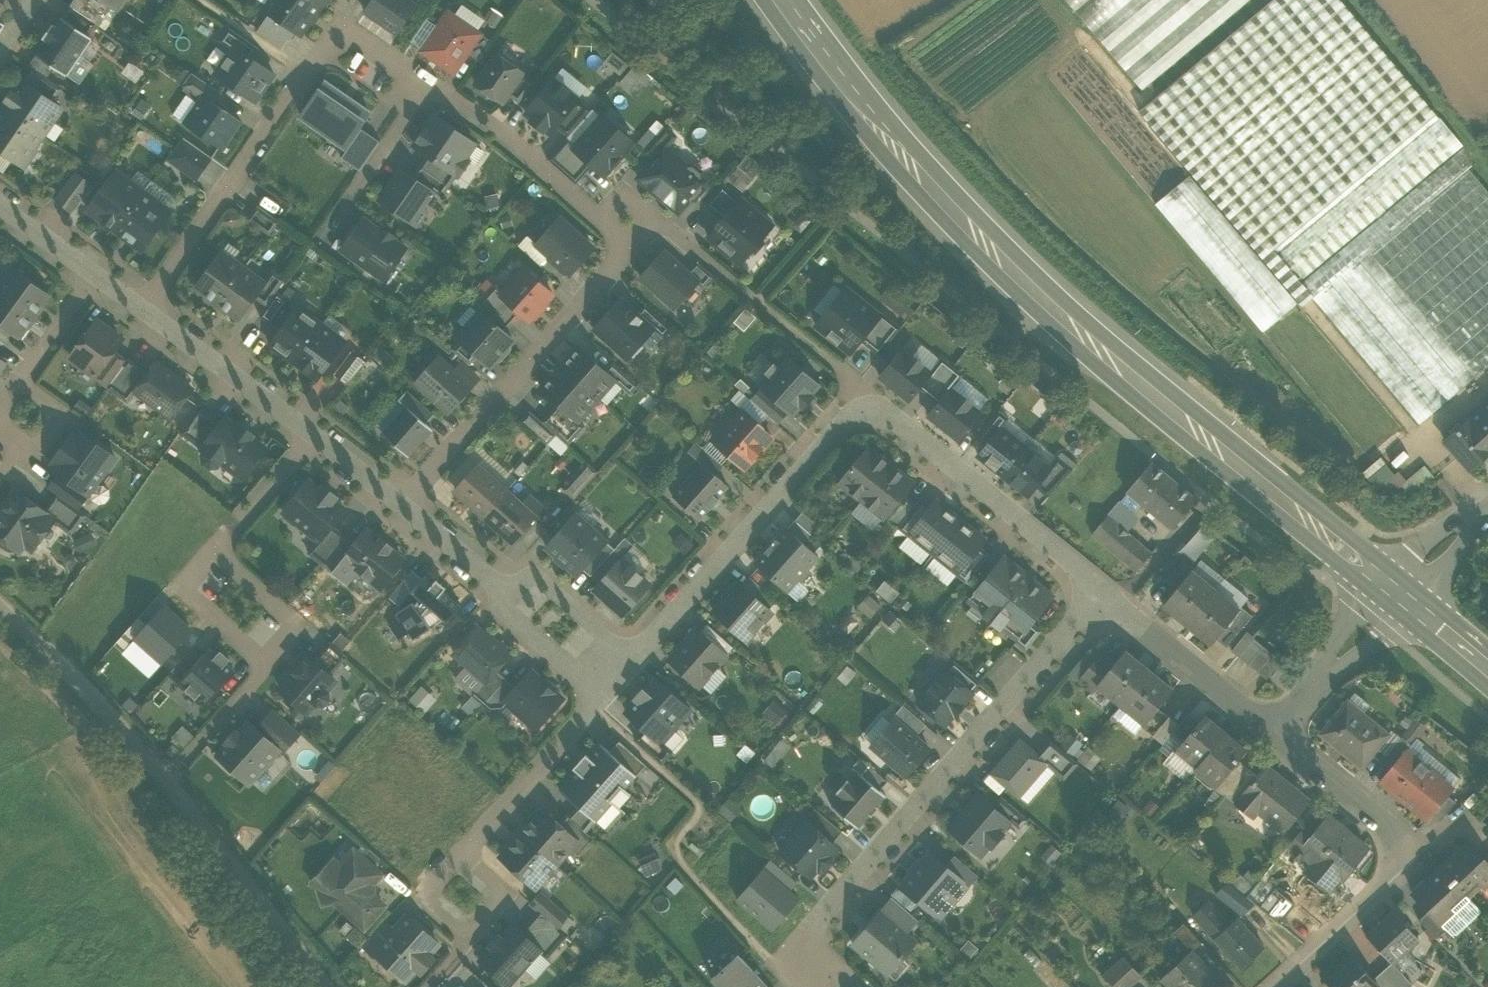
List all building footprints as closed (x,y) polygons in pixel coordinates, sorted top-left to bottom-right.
[(104,0),(74,0),(70,6),(96,24),(100,26),(113,7),(104,0)] [(113,7),(117,9),(124,0),(104,0),(113,7)] [(325,7),(316,0),(271,0),(265,10),(270,13),(279,20),(273,28),(289,39),(291,40),(296,32),(301,35),(315,15),(318,17),(325,7)] [(409,0),(373,0),(371,3),(365,12),(396,34),(416,5),(409,0)] [(1140,87),(1245,0),(1068,0),(1140,87)] [(1139,111),(1302,306),(1312,298),(1314,297),(1300,282),(1276,253),(1439,118),(1340,0),(1272,0),(1139,111)] [(96,24),(70,6),(62,17),(88,35),(96,24)] [(494,11),(486,22),(496,29),(504,18),(494,11)] [(421,51),(454,74),(468,54),(481,34),(448,12),(421,51)] [(281,49),(289,39),(273,28),(279,20),(270,13),(257,32),(281,49)] [(61,18),(56,26),(53,24),(43,38),(46,41),(37,54),(36,54),(36,55),(66,76),(67,75),(66,74),(91,39),(92,38),(88,35),(62,17),(61,18)] [(235,46),(252,58),(258,48),(229,28),(220,41),(232,50),(235,46)] [(491,41),(481,34),(468,54),(477,61),(491,41)] [(1079,45),(1045,72),(1152,201),(1185,173),(1079,45)] [(215,75),(255,102),(275,74),(252,58),(235,46),(232,50),(215,75)] [(476,84),(503,103),(508,95),(522,74),(523,73),(496,55),(476,84)] [(62,88),(32,68),(24,80),(53,101),(62,88)] [(204,95),(215,103),(222,93),(191,73),(182,86),(201,99),(204,95)] [(522,74),(508,95),(519,103),(535,83),(522,74)] [(578,98),(554,79),(526,113),(534,119),(532,121),(543,130),(545,128),(551,133),(556,127),(578,98)] [(53,101),(24,80),(15,93),(11,91),(5,100),(8,102),(4,108),(44,135),(61,111),(60,105),(53,101)] [(369,113),(325,82),(301,116),(346,147),(359,127),(369,113)] [(184,124),(222,149),(241,121),(215,103),(204,95),(201,99),(184,124)] [(578,98),(556,127),(568,136),(592,109),(578,98)] [(4,108),(0,115),(0,151),(12,160),(22,166),(44,135),(4,108)] [(165,135),(171,126),(151,112),(145,122),(165,135)] [(435,116),(414,146),(427,155),(457,176),(458,177),(469,161),(465,158),(475,144),(435,116)] [(576,148),(575,149),(593,165),(604,174),(631,143),(603,117),(576,148)] [(1439,118),(1276,253),(1300,282),(1464,146),(1440,117),(1439,118)] [(359,127),(346,146),(349,148),(341,158),(360,171),(380,141),(362,129),(359,127)] [(666,128),(645,152),(654,160),(665,148),(666,148),(676,136),(666,128)] [(212,158),(183,137),(176,148),(204,168),(212,158)] [(576,148),(566,138),(548,159),(576,184),(593,165),(575,149),(576,148)] [(1464,146),(1300,282),(1314,297),(1471,166),(1464,146)] [(204,168),(176,148),(168,159),(197,179),(204,168)] [(666,148),(665,148),(654,160),(639,178),(678,212),(690,198),(694,198),(702,189),(701,185),(704,181),(701,178),(700,172),(692,166),(687,167),(666,148)] [(746,187),(762,163),(741,149),(725,173),(746,187)] [(0,151),(0,169),(4,172),(12,160),(0,151)] [(449,187),(457,176),(427,155),(419,167),(449,187)] [(1312,298),(1419,425),(1487,365),(1487,185),(1471,166),(1314,297),(1312,298)] [(449,187),(419,167),(412,176),(435,192),(442,197),(449,187)] [(402,170),(381,201),(410,221),(417,226),(427,211),(424,208),(435,192),(412,176),(402,170)] [(144,191),(116,171),(109,181),(91,205),(88,210),(115,230),(144,191)] [(92,183),(76,172),(55,201),(71,212),(82,198),(92,183)] [(109,181),(99,174),(92,183),(82,198),(91,205),(109,181)] [(722,183),(704,204),(723,220),(741,199),(722,183)] [(144,191),(115,230),(143,250),(158,229),(158,226),(169,210),(144,191)] [(723,220),(709,237),(741,264),(752,250),(756,253),(765,242),(761,239),(773,226),(741,199),(723,220)] [(279,221),(258,206),(249,219),(270,233),(279,221)] [(233,225),(239,214),(228,207),(221,219),(233,225)] [(593,249),(559,218),(536,243),(571,274),(593,249)] [(364,219),(342,250),(383,279),(405,247),(390,237),(389,231),(383,232),(364,219)] [(187,271),(200,277),(210,253),(197,247),(187,271)] [(687,272),(664,251),(641,277),(675,308),(697,283),(698,282),(687,272)] [(222,252),(196,287),(207,295),(206,296),(218,305),(244,268),(222,252)] [(696,261),(687,272),(698,282),(697,283),(703,288),(714,276),(696,261)] [(244,268),(218,305),(228,312),(229,310),(240,318),(256,296),(265,283),(244,268)] [(14,269),(0,288),(0,291),(35,317),(42,307),(41,305),(49,294),(14,269)] [(553,294),(525,269),(503,292),(501,295),(520,313),(529,321),(553,294)] [(273,271),(265,283),(256,296),(267,304),(284,280),(273,271)] [(520,313),(501,295),(503,292),(496,286),(485,298),(512,322),(520,313)] [(907,319),(915,308),(886,287),(878,298),(907,319)] [(880,315),(846,288),(816,325),(850,353),(860,340),(880,315)] [(18,336),(26,325),(28,327),(35,317),(0,291),(0,323),(18,336)] [(289,300),(277,291),(260,316),(271,324),(289,300)] [(1260,296),(1260,306),(1248,305),(1247,316),(1274,316),(1275,296),(1260,296)] [(512,322),(485,298),(476,308),(481,312),(481,311),(504,331),(512,322)] [(621,299),(594,329),(627,358),(630,355),(634,356),(642,347),(641,343),(654,329),(654,328),(637,313),(621,299)] [(671,328),(645,304),(637,313),(654,328),(654,329),(663,337),(671,328)] [(322,324),(297,306),(269,343),(295,361),(322,324)] [(504,331),(481,311),(481,312),(466,329),(469,332),(460,341),(477,356),(489,366),(497,357),(498,358),(507,348),(506,347),(513,339),(504,331)] [(880,315),(860,340),(879,355),(901,327),(882,312),(880,315)] [(95,323),(72,354),(73,360),(95,377),(114,351),(121,342),(120,336),(101,322),(95,323)] [(322,324),(295,361),(317,378),(342,344),(331,336),(333,333),(322,324)] [(477,356),(460,341),(452,350),(470,365),(477,356)] [(604,370),(578,347),(562,365),(598,397),(613,380),(614,379),(604,370)] [(901,349),(880,376),(909,400),(920,387),(931,373),(921,365),(922,363),(913,356),(911,357),(901,349)] [(114,351),(95,377),(108,386),(127,360),(114,351)] [(366,362),(351,351),(334,373),(347,383),(366,362)] [(455,373),(439,359),(437,361),(431,355),(422,365),(428,371),(417,383),(448,411),(470,386),(455,373)] [(786,355),(777,366),(774,363),(765,373),(768,375),(759,385),(762,387),(788,411),(792,415),(801,405),(803,407),(812,397),(810,395),(819,385),(786,355)] [(108,386),(108,387),(128,402),(136,391),(135,390),(148,372),(129,358),(127,360),(108,386)] [(942,359),(931,373),(920,387),(929,395),(952,367),(942,359)] [(639,385),(612,361),(604,370),(614,379),(613,380),(630,395),(639,385)] [(148,372),(135,390),(136,391),(172,417),(193,390),(155,362),(148,372)] [(463,364),(455,373),(470,386),(477,377),(463,364)] [(598,397),(562,365),(541,389),(557,403),(577,421),(578,420),(598,397)] [(952,367),(929,395),(939,402),(950,388),(950,389),(962,374),(952,367)] [(788,411),(762,387),(751,399),(768,415),(778,423),(788,411)] [(939,402),(928,415),(958,439),(980,412),(970,404),(971,402),(961,395),(960,397),(950,389),(950,388),(939,402)] [(434,414),(407,390),(398,400),(406,407),(407,406),(426,423),(434,414)] [(741,390),(733,400),(738,405),(747,404),(751,399),(741,390)] [(768,415),(751,399),(747,404),(738,405),(743,409),(760,424),(768,415)] [(1468,419),(1487,441),(1487,402),(1468,419)] [(577,421),(557,403),(541,421),(568,445),(585,426),(578,420),(577,421)] [(199,406),(181,432),(204,448),(222,423),(199,406)] [(426,423),(407,406),(406,407),(383,433),(408,456),(433,429),(426,423)] [(760,424),(743,409),(732,421),(730,419),(720,430),(725,435),(717,444),(729,455),(744,469),(772,437),(761,427),(762,426),(760,424)] [(1001,427),(1001,428),(1009,418),(999,411),(976,438),(986,446),(1001,427)] [(1033,438),(1009,418),(1001,428),(1026,447),(1033,438)] [(222,423),(204,448),(207,451),(203,455),(205,462),(211,466),(217,465),(221,461),(242,477),(264,448),(251,438),(252,435),(240,427),(239,429),(225,419),(222,423)] [(1468,419),(1444,440),(1470,470),(1487,454),(1487,441),(1468,419)] [(1003,475),(1026,447),(1001,428),(1001,427),(986,446),(978,455),(1003,475)] [(118,458),(78,428),(50,466),(60,474),(90,496),(118,458)] [(717,444),(712,440),(704,449),(721,464),(729,455),(717,444)] [(704,449),(696,442),(688,451),(701,463),(702,463),(715,475),(723,466),(721,464),(704,449)] [(868,446),(839,482),(861,500),(890,464),(868,446)] [(1026,447),(1003,475),(1028,496),(1036,486),(1051,468),(1050,467),(1026,447)] [(1057,457),(1050,467),(1051,468),(1036,486),(1048,496),(1071,468),(1057,457)] [(1197,499),(1152,462),(1127,492),(1139,502),(1172,529),(1197,499)] [(575,497),(594,470),(584,463),(565,490),(575,497)] [(701,463),(672,495),(699,519),(710,508),(710,509),(719,499),(718,498),(729,486),(715,475),(702,463),(701,463)] [(890,464),(861,500),(884,518),(913,482),(890,464)] [(476,466),(455,489),(485,515),(506,492),(476,466)] [(1392,493),(1401,505),(1432,480),(1422,469),(1406,482),(1392,493)] [(1392,493),(1406,482),(1398,472),(1382,485),(1390,495),(1392,493)] [(80,510),(90,496),(60,474),(50,487),(80,510)] [(320,490),(309,481),(284,512),(285,513),(286,516),(292,522),(296,521),(319,540),(320,541),(332,525),(345,509),(333,500),(336,497),(323,487),(320,490)] [(16,491),(0,514),(0,536),(19,550),(24,543),(32,549),(54,520),(55,519),(44,511),(16,491)] [(535,518),(506,492),(485,515),(514,541),(535,518)] [(1107,516),(1119,526),(1139,502),(1127,492),(1107,516)] [(86,515),(57,493),(44,511),(55,519),(54,520),(72,534),(86,515)] [(906,497),(888,519),(898,526),(915,504),(906,497)] [(898,526),(897,527),(908,535),(911,532),(910,531),(930,506),(920,499),(915,504),(898,526)] [(930,506),(910,531),(911,532),(935,551),(960,520),(935,500),(930,506)] [(802,511),(795,520),(813,536),(820,527),(802,511)] [(576,515),(547,548),(576,574),(582,567),(606,541),(576,515)] [(1119,526),(1107,516),(1092,534),(1137,571),(1152,554),(1119,526)] [(813,536),(795,520),(787,529),(814,552),(822,544),(813,536)] [(960,520),(935,551),(959,571),(960,572),(980,547),(985,540),(960,520)] [(332,525),(320,541),(319,540),(309,553),(322,563),(345,535),(332,525)] [(787,529),(756,563),(787,591),(797,579),(800,581),(810,570),(807,568),(818,556),(814,552),(787,529)] [(380,541),(366,530),(355,544),(344,558),(381,588),(404,560),(390,549),(391,547),(381,539),(380,541)] [(908,535),(956,574),(959,571),(935,551),(911,532),(908,535)] [(345,535),(322,563),(333,572),(344,558),(355,544),(345,535)] [(614,549),(601,564),(610,572),(621,559),(634,545),(625,537),(615,549),(614,549)] [(606,541),(582,567),(591,575),(601,564),(614,549),(606,541)] [(980,547),(960,572),(959,571),(956,574),(967,583),(990,555),(980,547)] [(1004,556),(969,599),(985,612),(982,616),(999,630),(1002,626),(1018,639),(1032,622),(1053,595),(1004,556)] [(650,585),(621,559),(610,572),(594,590),(622,615),(650,585)] [(1183,559),(1167,579),(1178,587),(1191,571),(1192,572),(1194,569),(1183,559)] [(412,570),(389,597),(399,606),(411,591),(422,578),(412,570)] [(1192,572),(1191,571),(1178,587),(1163,605),(1187,624),(1215,590),(1192,572)] [(404,608),(396,613),(401,621),(390,628),(398,639),(408,632),(414,639),(421,634),(422,634),(431,627),(430,626),(442,617),(448,622),(455,613),(461,606),(458,603),(443,591),(446,588),(436,579),(434,583),(428,578),(425,575),(422,578),(411,591),(420,598),(415,604),(413,601),(404,608)] [(777,600),(750,576),(742,585),(769,609),(777,600)] [(739,582),(713,611),(746,640),(772,612),(769,609),(742,585),(739,582)] [(1238,609),(1215,590),(1187,624),(1211,644),(1215,638),(1225,626),(1239,610),(1238,609)] [(869,593),(858,604),(868,615),(879,604),(869,593)] [(129,635),(162,665),(197,627),(164,597),(129,635)] [(1239,610),(1225,626),(1236,635),(1252,615),(1240,606),(1238,609),(1239,610)] [(1032,622),(1018,639),(1016,642),(1026,650),(1041,630),(1032,622)] [(732,646),(707,624),(699,633),(724,655),(732,646)] [(1225,626),(1215,638),(1226,647),(1236,635),(1225,626)] [(477,627),(454,653),(485,681),(486,682),(498,669),(509,656),(477,627)] [(696,630),(671,659),(699,684),(725,656),(724,655),(699,633),(696,630)] [(1254,638),(1239,657),(1248,664),(1263,646),(1254,638)] [(330,641),(313,660),(331,676),(348,657),(330,641)] [(1263,646),(1248,664),(1257,672),(1272,653),(1263,646)] [(192,647),(168,674),(178,683),(179,683),(202,656),(192,647)] [(217,655),(209,649),(202,656),(179,683),(205,705),(235,671),(226,663),(230,659),(221,651),(217,655)] [(1115,663),(1097,685),(1098,686),(1121,705),(1149,670),(1125,651),(1115,663)] [(1101,653),(1078,681),(1093,693),(1098,686),(1097,685),(1115,663),(1101,653)] [(1272,653),(1257,672),(1266,679),(1282,661),(1272,653)] [(308,656),(290,677),(291,678),(281,690),(303,709),(309,702),(315,702),(317,703),(317,704),(323,703),(323,704),(328,698),(328,692),(326,691),(335,680),(331,676),(313,660),(308,656)] [(980,683),(954,660),(946,670),(972,693),(980,683)] [(498,669),(486,682),(485,681),(473,695),(483,704),(484,703),(508,676),(507,676),(506,677),(498,669)] [(946,670),(918,702),(944,725),(953,714),(955,715),(964,705),(962,704),(972,693),(946,670)] [(1149,670),(1121,705),(1144,723),(1144,724),(1158,708),(1172,689),(1149,670)] [(518,686),(505,700),(508,704),(521,715),(527,715),(539,725),(563,699),(531,671),(518,686)] [(508,676),(484,703),(492,710),(492,711),(503,710),(508,704),(505,700),(518,686),(508,676)] [(644,729),(660,743),(661,742),(676,726),(672,722),(686,707),(656,680),(645,691),(643,690),(635,699),(637,701),(626,713),(644,729)] [(421,684),(409,700),(426,711),(437,695),(421,684)] [(1347,701),(1321,734),(1361,767),(1388,734),(1347,701)] [(925,725),(903,705),(892,717),(894,719),(895,718),(915,736),(925,725)] [(1158,708),(1144,724),(1144,723),(1142,726),(1153,736),(1169,716),(1158,708)] [(301,733),(274,709),(257,728),(280,749),(279,750),(283,753),(300,734),(301,733)] [(1189,713),(1172,733),(1183,742),(1199,722),(1189,713)] [(1183,742),(1177,748),(1198,765),(1225,732),(1204,715),(1199,722),(1183,742)] [(894,719),(871,746),(905,776),(929,748),(915,736),(895,718),(894,719)] [(248,723),(238,733),(236,731),(235,732),(227,741),(227,740),(226,742),(229,744),(219,755),(218,756),(249,783),(250,782),(279,750),(280,749),(257,728),(249,721),(248,722),(248,723)] [(660,743),(644,729),(635,739),(662,763),(672,752),(661,742),(660,743)] [(1198,765),(1194,770),(1216,787),(1230,770),(1247,750),(1225,732),(1198,765)] [(1401,737),(1385,756),(1395,764),(1406,750),(1407,751),(1411,745),(1401,737)] [(646,765),(619,741),(610,751),(637,775),(646,765)] [(1019,741),(991,773),(1016,795),(1044,763),(1019,741)] [(589,757),(586,754),(573,768),(576,771),(560,790),(577,806),(595,822),(612,803),(618,808),(630,793),(625,788),(637,775),(610,751),(601,743),(589,757)] [(1395,764),(1380,782),(1426,820),(1432,813),(1447,795),(1452,788),(1407,751),(1406,750),(1395,764)] [(860,758),(852,766),(858,772),(861,774),(869,765),(860,758)] [(887,781),(869,765),(861,774),(880,790),(887,781)] [(1309,801),(1265,765),(1257,775),(1235,803),(1253,817),(1258,811),(1283,832),(1309,801)] [(1239,778),(1225,795),(1235,803),(1257,775),(1248,767),(1239,778)] [(1230,770),(1216,787),(1225,795),(1239,778),(1230,770)] [(858,773),(850,782),(848,781),(848,780),(847,779),(836,792),(837,793),(838,793),(840,794),(832,803),(831,803),(830,804),(858,828),(859,827),(885,797),(886,796),(880,790),(861,774),(858,772),(857,773),(858,773)] [(979,795),(949,830),(980,856),(990,846),(992,848),(1003,835),(1000,833),(1010,822),(991,806),(979,795)] [(1447,795),(1432,813),(1441,820),(1456,802),(1447,795)] [(999,796),(991,806),(1019,829),(1027,820),(999,796)] [(577,806),(568,816),(586,832),(595,822),(577,806)] [(842,831),(815,808),(804,820),(805,821),(806,821),(832,843),(842,831)] [(558,823),(542,809),(540,812),(536,812),(531,818),(531,821),(521,833),(557,865),(571,849),(578,841),(558,823)] [(568,816),(566,814),(558,823),(578,841),(571,849),(578,855),(593,838),(586,832),(568,816)] [(1349,831),(1338,821),(1336,823),(1327,816),(1313,833),(1297,854),(1298,854),(1294,858),(1297,860),(1301,854),(1312,863),(1306,871),(1329,890),(1346,869),(1349,872),(1354,865),(1367,849),(1348,833),(1349,831)] [(805,821),(780,851),(810,877),(817,868),(819,870),(824,870),(831,862),(830,857),(829,855),(836,847),(832,843),(806,821),(805,821)] [(1304,825),(1287,846),(1297,854),(1313,833),(1304,825)] [(535,889),(557,865),(521,833),(510,846),(505,846),(502,850),(502,854),(499,857),(535,889)] [(1441,869),(1469,899),(1487,881),(1487,864),(1484,860),(1469,844),(1441,869)] [(354,850),(340,865),(333,860),(319,876),(325,882),(318,889),(319,891),(320,891),(323,903),(334,900),(364,927),(384,905),(372,895),(372,884),(381,874),(354,850)] [(901,886),(934,914),(936,911),(943,916),(955,903),(948,897),(962,881),(963,881),(945,866),(930,853),(901,886)] [(656,855),(640,863),(646,875),(662,867),(656,855)] [(954,855),(945,866),(963,881),(962,881),(968,887),(978,876),(954,855)] [(771,859),(764,868),(790,891),(797,882),(771,859)] [(764,868),(737,899),(773,930),(800,899),(790,891),(764,868)] [(1441,869),(1414,895),(1428,911),(1441,924),(1442,924),(1469,899),(1441,869)] [(1295,905),(1267,882),(1252,901),(1280,924),(1295,905)] [(531,904),(557,927),(566,917),(541,893),(531,904)] [(882,912),(907,934),(918,921),(893,899),(882,912)] [(1469,899),(1442,924),(1446,929),(1451,934),(1455,934),(1456,934),(1476,915),(1480,911),(1469,899)] [(1229,925),(1208,902),(1193,915),(1214,938),(1229,925)] [(538,911),(519,933),(547,957),(566,935),(557,927),(538,911)] [(1428,911),(1418,920),(1436,939),(1446,929),(1442,924),(1441,924),(1428,911)] [(888,975),(916,942),(907,934),(882,912),(853,945),(888,975)] [(1394,912),(1367,937),(1391,963),(1392,963),(1418,938),(1394,912)] [(396,929),(375,952),(405,979),(417,966),(422,971),(432,960),(427,955),(437,943),(407,917),(396,929)] [(1214,938),(1214,939),(1241,968),(1264,947),(1237,918),(1214,938)] [(387,921),(363,947),(372,956),(375,952),(396,929),(387,921)] [(1201,943),(1183,923),(1174,931),(1192,951),(1201,943)] [(479,958),(509,985),(539,951),(519,933),(510,924),(479,958)] [(1162,979),(1169,986),(1220,986),(1223,985),(1192,951),(1162,979)] [(738,954),(712,978),(720,986),(769,986),(738,954)] [(1141,975),(1124,957),(1113,967),(1131,985),(1141,975)] [(1326,982),(1330,986),(1373,986),(1376,984),(1377,984),(1373,979),(1353,957),(1326,982)] [(1392,963),(1391,963),(1382,971),(1397,986),(1409,986),(1412,985),(1392,963)] [(1113,967),(1103,977),(1113,986),(1128,986),(1131,985),(1113,967)] [(1382,971),(1373,979),(1377,984),(1376,984),(1379,986),(1397,986),(1382,971)]
